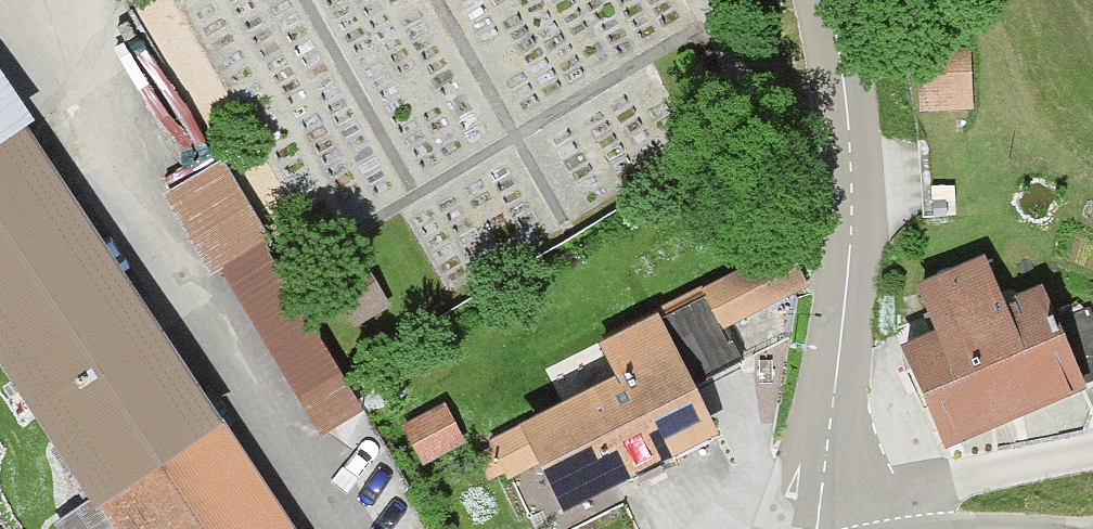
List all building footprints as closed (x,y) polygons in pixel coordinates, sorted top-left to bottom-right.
[(36,125),(0,72),(0,147),(36,125)] [(0,161),(0,385),(86,523),(227,437),(28,143),(0,161)] [(221,166),(163,199),(216,281),(262,253),(221,166)] [(262,253),(216,281),(311,436),(357,408),(262,253)] [(777,253),(698,294),(714,326),(793,285),(777,253)] [(936,341),(907,354),(950,452),(1082,394),(1035,289),(999,305),(982,268),(916,297),(936,341)] [(602,386),(518,432),(570,526),(721,445),(655,324),(588,361),(602,386)] [(449,410),(404,435),(427,476),(472,451),(449,410)] [(76,528),(283,528),(227,437),(86,523),(76,528)]
